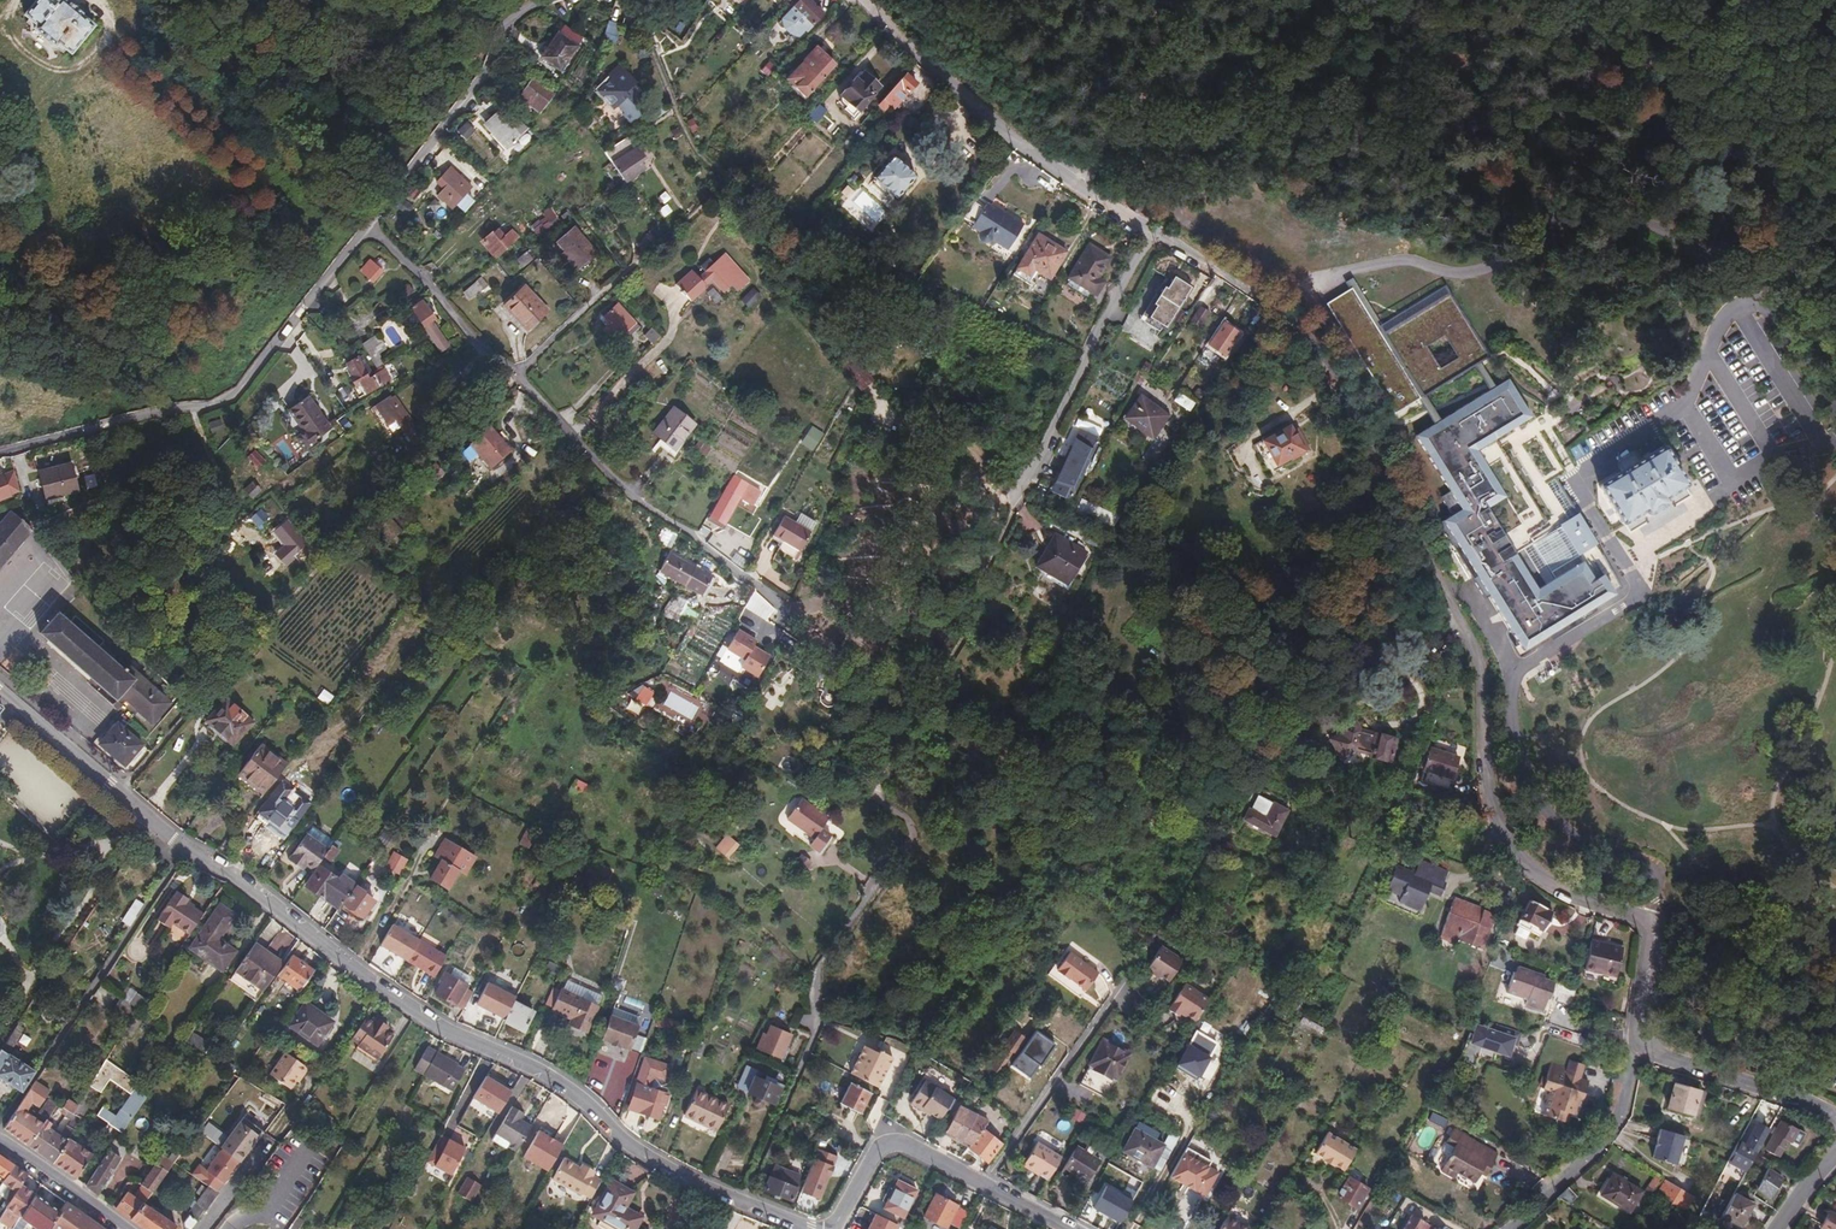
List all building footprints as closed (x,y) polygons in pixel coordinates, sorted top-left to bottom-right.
[(95,25),(83,16),(85,15),(67,0),(36,0),(23,15),(36,26),(34,29),(56,48),(59,45),(71,55),(95,25)] [(810,0),(801,0),(795,6),(796,7),(780,23),(780,24),(781,26),(783,27),(784,27),(785,26),(797,38),(805,29),(807,31),(824,14),(810,0)] [(560,70),(583,38),(564,25),(542,57),(560,70)] [(806,95),(834,65),(816,48),(788,78),(806,95)] [(606,77),(608,80),(620,71),(617,67),(606,77)] [(600,90),(599,98),(611,113),(615,110),(622,118),(620,120),(627,128),(645,114),(638,105),(640,104),(631,94),(630,96),(627,92),(631,90),(634,88),(620,71),(608,80),(610,82),(600,90)] [(840,95),(849,103),(858,110),(880,86),(865,71),(857,81),(855,79),(840,95)] [(906,73),(877,104),(884,111),(889,106),(898,112),(912,95),(909,92),(917,83),(906,73)] [(533,79),(511,108),(527,120),(535,109),(538,111),(551,94),(533,79)] [(594,92),(599,98),(600,90),(610,82),(608,80),(594,92)] [(638,105),(645,114),(649,111),(631,90),(627,92),(630,96),(631,94),(640,104),(638,105)] [(858,110),(849,103),(845,108),(853,115),(858,110)] [(826,110),(818,104),(808,116),(815,123),(824,113),(826,110)] [(507,146),(515,139),(519,135),(498,113),(487,123),(507,146)] [(475,130),(467,121),(457,131),(467,139),(475,130)] [(515,139),(526,151),(540,139),(527,128),(519,135),(515,139)] [(473,154),(483,138),(476,134),(466,149),(473,154)] [(862,145),(849,136),(842,143),(855,154),(862,145)] [(646,168),(641,161),(646,158),(639,146),(614,162),(627,181),(646,168)] [(892,157),(874,177),(896,198),(915,178),(892,157)] [(438,195),(452,208),(456,203),(464,195),(471,187),(450,167),(437,182),(444,189),(438,195)] [(654,175),(645,180),(653,195),(663,190),(654,175)] [(640,203),(630,189),(626,192),(636,206),(640,203)] [(1128,195),(1122,206),(1133,214),(1140,201),(1140,199),(1137,197),(1134,194),(1130,194),(1128,195)] [(464,195),(456,203),(460,206),(467,198),(464,195)] [(984,209),(975,202),(963,217),(975,224),(973,226),(981,232),(980,235),(981,238),(982,240),(984,241),(987,241),(989,240),(993,239),(1008,249),(1023,225),(997,208),(995,211),(986,206),(984,209)] [(540,238),(570,215),(567,211),(559,217),(551,208),(543,214),(545,217),(540,221),(539,220),(531,226),(540,238)] [(963,217),(951,234),(978,253),(989,251),(993,248),(1004,254),(1008,249),(993,239),(989,240),(987,241),(984,241),(982,240),(981,238),(980,235),(981,232),(973,226),(975,224),(963,217)] [(662,233),(656,226),(650,231),(657,238),(662,233)] [(504,248),(501,244),(507,238),(504,235),(498,228),(482,242),(495,256),(504,248)] [(512,229),(504,235),(507,238),(501,244),(504,248),(518,236),(512,229)] [(592,260),(588,256),(578,265),(559,244),(570,234),(566,230),(552,243),(578,273),(592,260)] [(578,265),(588,256),(593,252),(575,230),(570,234),(559,244),(578,265)] [(1038,234),(1017,268),(1028,275),(1033,268),(1049,278),(1065,252),(1038,234)] [(1068,277),(1070,278),(1094,293),(1095,294),(1104,281),(1098,278),(1110,257),(1089,244),(1068,277)] [(536,256),(530,250),(527,252),(533,259),(536,256)] [(533,259),(527,252),(516,261),(522,268),(533,259)] [(713,278),(724,290),(731,283),(738,290),(748,281),(725,255),(715,264),(710,259),(703,266),(707,271),(700,278),(692,269),(677,283),(683,290),(681,292),(685,295),(687,294),(692,299),(707,285),(706,284),(713,278)] [(389,277),(377,266),(367,278),(379,288),(389,277)] [(1028,275),(1017,268),(1013,274),(1024,281),(1028,275)] [(1161,332),(1165,325),(1152,317),(1159,306),(1157,304),(1166,290),(1169,292),(1176,280),(1168,275),(1141,319),(1161,332)] [(481,276),(462,290),(470,301),(489,286),(481,276)] [(1094,293),(1070,278),(1067,284),(1090,298),(1094,293)] [(1152,317),(1165,325),(1188,288),(1176,280),(1169,292),(1166,290),(1157,304),(1159,306),(1152,317)] [(1351,291),(1364,313),(1369,310),(1351,281),(1344,286),(1348,293),(1351,291)] [(409,286),(400,293),(404,298),(413,291),(409,286)] [(525,320),(529,328),(547,310),(525,286),(504,307),(511,314),(514,312),(523,322),(525,320)] [(1478,364),(1487,359),(1448,297),(1385,336),(1369,310),(1364,313),(1351,291),(1348,293),(1325,308),(1391,413),(1393,417),(1418,402),(1424,398),(1473,367),(1478,364)] [(412,308),(442,350),(449,345),(433,321),(434,320),(422,301),(412,308)] [(605,317),(610,323),(604,329),(610,335),(617,329),(621,334),(634,322),(618,305),(605,317)] [(1201,325),(1209,312),(1202,307),(1193,320),(1201,325)] [(1225,356),(1241,335),(1224,323),(1209,345),(1225,356)] [(661,337),(651,328),(644,335),(653,345),(661,337)] [(377,367),(385,362),(379,353),(387,348),(377,334),(362,344),(377,367)] [(373,376),(369,378),(357,358),(347,364),(353,376),(351,377),(362,395),(379,386),(373,376)] [(395,360),(382,368),(385,373),(398,365),(395,360)] [(1484,386),(1488,393),(1494,389),(1490,383),(1481,369),(1478,364),(1473,367),(1475,372),(1484,386)] [(1565,515),(1569,513),(1564,504),(1560,507),(1546,484),(1556,478),(1564,472),(1552,452),(1534,424),(1507,381),(1415,438),(1450,493),(1441,499),(1452,518),(1443,523),(1523,651),(1624,587),(1610,564),(1603,568),(1572,518),(1568,521),(1565,515)] [(845,392),(835,383),(826,395),(837,404),(845,392)] [(399,427),(412,417),(395,394),(392,397),(390,395),(381,402),(386,411),(381,414),(386,421),(388,420),(392,424),(395,422),(399,427)] [(323,419),(308,397),(290,410),(305,431),(323,419)] [(1151,435),(1166,416),(1142,398),(1127,418),(1151,435)] [(1425,415),(1433,427),(1440,423),(1433,412),(1427,402),(1424,398),(1418,402),(1420,406),(1425,415)] [(661,439),(675,450),(695,425),(673,407),(653,433),(661,439)] [(233,421),(214,441),(219,446),(239,425),(233,421)] [(800,442),(813,452),(824,434),(811,426),(800,442)] [(414,444),(415,443),(424,455),(430,450),(412,427),(405,432),(414,444)] [(1289,427),(1255,445),(1268,469),(1302,450),(1289,427)] [(463,452),(470,460),(478,452),(490,465),(508,449),(491,429),(463,452)] [(1078,437),(1056,484),(1072,492),(1094,446),(1078,437)] [(672,454),(675,450),(661,439),(657,443),(672,454)] [(702,453),(707,446),(700,441),(695,448),(702,453)] [(1665,499),(1686,485),(1662,447),(1598,487),(1622,526),(1643,512),(1646,515),(1651,514),(1665,505),(1666,502),(1665,499)] [(265,461),(255,450),(248,456),(255,463),(253,466),(257,470),(265,461)] [(40,471),(47,498),(77,491),(70,463),(40,471)] [(433,483),(445,473),(438,466),(427,476),(433,483)] [(0,471),(0,498),(11,493),(11,491),(19,488),(13,467),(2,472),(1,471),(0,471)] [(742,490),(745,485),(733,478),(730,483),(742,490)] [(1579,514),(1556,478),(1546,484),(1560,507),(1564,504),(1569,513),(1565,515),(1568,521),(1572,518),(1579,514)] [(252,499),(261,490),(252,481),(244,489),(252,499)] [(739,496),(742,490),(730,483),(727,489),(726,488),(710,515),(724,523),(740,497),(739,496)] [(1080,499),(1075,511),(1112,526),(1120,515),(1098,506),(1098,507),(1080,499)] [(269,517),(261,509),(251,519),(259,527),(269,517)] [(801,512),(795,521),(810,530),(815,520),(801,512)] [(30,529),(12,513),(0,527),(0,564),(30,529)] [(1579,514),(1572,518),(1603,568),(1610,564),(1579,514)] [(772,535),(783,542),(779,548),(794,557),(810,530),(795,521),(784,515),(772,535)] [(398,547),(408,536),(393,520),(382,531),(398,547)] [(306,543),(288,521),(276,531),(287,545),(278,553),(286,563),(292,558),(292,556),(306,543)] [(1056,535),(1038,566),(1067,583),(1085,553),(1056,535)] [(711,576),(668,553),(659,570),(702,593),(711,576)] [(1280,581),(1270,591),(1280,602),(1291,591),(1280,581)] [(666,605),(682,615),(688,606),(688,599),(675,592),(666,605)] [(180,692),(147,664),(139,673),(129,665),(126,669),(123,666),(121,669),(111,660),(101,651),(103,648),(98,644),(100,642),(101,640),(76,617),(70,624),(59,614),(43,632),(93,677),(90,680),(113,701),(117,696),(122,700),(125,698),(138,709),(140,707),(153,719),(164,706),(166,708),(180,692)] [(755,641),(737,630),(727,648),(719,662),(737,672),(740,667),(757,676),(769,657),(752,647),(755,641)] [(101,651),(111,660),(115,655),(100,642),(98,644),(103,648),(101,651)] [(1045,642),(1039,649),(1049,657),(1055,650),(1045,642)] [(1070,674),(1065,681),(1071,687),(1077,680),(1070,674)] [(335,697),(323,689),(316,698),(328,706),(335,697)] [(118,705),(122,700),(117,696),(113,701),(118,705)] [(233,743),(252,721),(227,698),(207,720),(233,743)] [(153,723),(166,708),(164,706),(153,719),(140,707),(138,709),(153,723)] [(1399,738),(1362,728),(1357,717),(1323,737),(1338,762),(1357,751),(1375,755),(1374,759),(1393,764),(1399,738)] [(102,743),(125,763),(142,744),(118,724),(102,743)] [(1105,765),(1109,759),(1090,744),(1085,750),(1105,765)] [(264,794),(275,779),(286,766),(260,746),(238,773),(264,794)] [(1423,769),(1429,749),(1425,748),(1418,768),(1423,769)] [(1458,759),(1429,749),(1423,769),(1419,780),(1452,790),(1455,779),(1452,778),(1454,771),(1456,771),(1457,767),(1456,766),(1458,759)] [(575,787),(587,792),(589,786),(578,781),(575,787)] [(470,806),(475,797),(470,795),(468,794),(464,802),(470,806)] [(271,819),(287,832),(300,814),(275,795),(261,812),(271,819)] [(1287,810),(1258,795),(1246,819),(1275,835),(1287,810)] [(805,833),(801,839),(810,845),(820,831),(817,829),(824,819),(796,800),(784,818),(805,833)] [(1157,810),(1145,802),(1140,809),(1152,817),(1157,810)] [(1181,837),(1188,828),(1173,816),(1166,825),(1181,837)] [(282,838),(287,832),(271,819),(266,825),(282,838)] [(332,844),(332,843),(311,828),(306,835),(327,850),(332,844)] [(822,828),(820,831),(810,845),(809,848),(820,857),(833,837),(822,828)] [(741,846),(747,839),(736,832),(731,837),(729,836),(717,849),(728,858),(740,845),(741,846)] [(327,850),(306,835),(288,860),(297,867),(301,861),(306,865),(313,870),(323,856),(327,850)] [(1121,838),(1117,835),(1112,842),(1116,846),(1121,838)] [(687,852),(697,841),(692,837),(682,848),(687,852)] [(476,856),(445,838),(434,855),(440,859),(430,878),(448,888),(458,870),(465,874),(476,856)] [(424,858),(432,843),(425,839),(418,854),(424,858)] [(339,850),(332,844),(327,850),(323,856),(331,861),(339,850)] [(1489,850),(1483,848),(1482,848),(1477,861),(1484,864),(1489,850)] [(409,860),(393,851),(385,865),(401,874),(409,860)] [(813,862),(802,854),(795,864),(806,872),(813,862)] [(1416,858),(1411,869),(1424,875),(1423,877),(1430,881),(1431,878),(1437,881),(1442,870),(1416,858)] [(302,870),(306,865),(301,861),(297,867),(302,870)] [(600,878),(607,881),(611,870),(599,864),(590,885),(596,887),(600,878)] [(1427,891),(1439,896),(1444,884),(1437,881),(1431,878),(1430,881),(1423,877),(1424,875),(1411,869),(1410,872),(1395,865),(1384,889),(1400,896),(1397,902),(1418,911),(1427,891)] [(338,909),(355,883),(342,875),(339,880),(319,866),(305,885),(338,909)] [(374,901),(363,893),(365,891),(357,885),(344,904),(362,918),(374,901)] [(171,922),(189,934),(202,915),(184,903),(186,899),(175,891),(173,895),(171,894),(158,913),(159,914),(156,919),(167,926),(171,922)] [(524,898),(521,903),(533,910),(537,904),(524,898)] [(1216,915),(1219,911),(1229,917),(1236,907),(1226,901),(1224,903),(1216,898),(1208,910),(1216,915)] [(1495,913),(1455,898),(1440,939),(1457,944),(1459,939),(1482,948),(1495,913)] [(127,924),(141,903),(136,899),(121,920),(127,924)] [(1529,899),(1515,925),(1518,926),(1529,932),(1533,926),(1542,931),(1553,913),(1529,899)] [(144,906),(141,903),(127,924),(130,926),(144,906)] [(218,939),(235,915),(220,905),(191,946),(222,969),(235,950),(218,939)] [(408,961),(420,941),(392,925),(380,944),(408,961)] [(1525,940),(1529,932),(1518,926),(1513,934),(1525,940)] [(1622,942),(1590,934),(1584,966),(1599,969),(1600,965),(1617,968),(1622,942)] [(235,969),(263,989),(283,961),(255,941),(235,969)] [(434,977),(446,956),(420,941),(408,961),(434,977)] [(1161,946),(1147,966),(1152,970),(1152,973),(1159,976),(1160,975),(1169,981),(1183,960),(1161,946)] [(1097,973),(1068,953),(1056,970),(1058,971),(1056,973),(1066,979),(1067,978),(1085,991),(1097,973)] [(491,972),(497,975),(506,957),(501,954),(491,972)] [(314,969),(293,955),(279,975),(300,990),(314,969)] [(1280,985),(1292,963),(1286,959),(1285,961),(1281,968),(1276,965),(1273,971),(1278,973),(1273,981),(1280,985)] [(137,991),(129,1003),(138,1009),(149,994),(142,988),(152,974),(137,963),(124,982),(131,987),(137,991)] [(915,971),(904,963),(901,969),(912,976),(915,971)] [(1152,970),(1147,966),(1145,970),(1158,978),(1159,976),(1152,973),(1152,970)] [(454,968),(449,975),(465,985),(470,977),(454,968)] [(1524,999),(1522,1004),(1540,1011),(1546,994),(1548,995),(1553,982),(1542,978),(1543,975),(1524,968),(1522,974),(1513,970),(1505,991),(1514,995),(1524,999)] [(465,985),(449,975),(444,972),(440,980),(443,981),(435,994),(462,1010),(473,992),(465,987),(466,986),(465,985)] [(158,981),(152,974),(142,988),(149,994),(158,981)] [(565,979),(561,989),(597,1005),(601,995),(565,979)] [(1188,1014),(1196,1019),(1210,997),(1187,983),(1170,1008),(1179,1014),(1180,1012),(1182,1010),(1188,1014)] [(131,987),(123,998),(129,1003),(137,991),(131,987)] [(585,1033),(597,1005),(561,989),(552,1010),(571,1018),(568,1024),(585,1033)] [(1512,1000),(1522,1004),(1524,999),(1514,995),(1512,1000)] [(129,1003),(123,998),(116,1007),(133,1017),(134,1016),(138,1009),(129,1003)] [(306,1001),(290,1025),(317,1043),(332,1020),(306,1001)] [(534,1013),(514,1002),(504,1020),(525,1031),(534,1013)] [(613,1006),(609,1015),(631,1023),(634,1014),(613,1006)] [(368,1013),(354,1033),(361,1038),(359,1041),(380,1055),(395,1032),(387,1027),(389,1024),(376,1016),(374,1018),(368,1013)] [(376,1016),(389,1024),(390,1022),(377,1013),(376,1016)] [(631,1023),(609,1015),(601,1039),(610,1043),(619,1046),(629,1049),(638,1026),(631,1023)] [(677,1021),(660,1015),(656,1025),(674,1031),(677,1021)] [(134,1016),(133,1017),(124,1031),(132,1037),(141,1022),(134,1016)] [(1478,1023),(1469,1032),(1461,1055),(1473,1059),(1479,1042),(1510,1052),(1515,1036),(1478,1023)] [(23,1028),(16,1024),(13,1028),(20,1033),(23,1028)] [(760,1048),(781,1058),(791,1034),(770,1026),(760,1048)] [(13,1028),(0,1048),(0,1077),(21,1090),(34,1071),(7,1054),(21,1033),(20,1033),(13,1028)] [(192,1031),(185,1041),(204,1053),(211,1043),(192,1031)] [(1057,1046),(1036,1031),(1011,1067),(1029,1080),(1039,1066),(1042,1068),(1057,1046)] [(1028,1040),(1016,1033),(989,1071),(1001,1079),(1028,1040)] [(1195,1078),(1214,1047),(1195,1036),(1176,1067),(1195,1078)] [(1113,1081),(1128,1053),(1103,1040),(1088,1068),(1079,1085),(1104,1098),(1113,1081)] [(863,1046),(850,1074),(876,1087),(877,1087),(892,1057),(879,1051),(877,1053),(863,1046)] [(289,1085),(296,1076),(299,1071),(302,1073),(308,1064),(286,1049),(270,1071),(289,1085)] [(423,1075),(436,1054),(428,1049),(415,1070),(423,1075)] [(458,1067),(436,1054),(423,1075),(451,1092),(463,1072),(457,1068),(458,1067)] [(656,1075),(667,1079),(671,1065),(644,1055),(626,1107),(658,1118),(663,1104),(665,1105),(668,1095),(651,1089),(656,1075)] [(598,1088),(609,1060),(597,1056),(587,1083),(598,1088)] [(97,1090),(99,1092),(108,1077),(133,1095),(122,1112),(125,1113),(120,1121),(103,1110),(98,1118),(122,1134),(151,1091),(106,1059),(90,1086),(97,1090)] [(1542,1115),(1559,1121),(1562,1111),(1570,1114),(1577,1116),(1589,1083),(1566,1075),(1568,1068),(1552,1063),(1543,1088),(1550,1091),(1542,1115)] [(766,1101),(773,1104),(779,1087),(763,1081),(754,1076),(757,1070),(749,1066),(739,1088),(756,1096),(766,1101)] [(502,1086),(486,1076),(473,1097),(498,1113),(512,1091),(503,1085),(502,1086)] [(773,1104),(779,1107),(788,1087),(776,1081),(777,1080),(766,1076),(763,1081),(779,1087),(773,1104)] [(953,1097),(954,1096),(936,1084),(935,1086),(926,1080),(911,1102),(939,1120),(946,1110),(953,1097)] [(49,1090),(35,1081),(5,1127),(30,1145),(44,1124),(26,1113),(32,1103),(39,1107),(49,1090)] [(850,1082),(840,1101),(861,1112),(871,1093),(850,1082)] [(1697,1089),(1677,1083),(1670,1108),(1690,1114),(1697,1089)] [(97,1090),(90,1086),(78,1105),(72,1113),(80,1118),(97,1090)] [(1706,1092),(1697,1089),(1690,1114),(1699,1117),(1706,1092)] [(726,1107),(694,1093),(683,1116),(715,1131),(726,1107)] [(766,1101),(756,1096),(753,1103),(755,1107),(759,1109),(764,1107),(766,1101)] [(953,1097),(946,1110),(948,1111),(957,1100),(953,1097)] [(78,1105),(68,1098),(63,1107),(68,1110),(72,1113),(78,1105)] [(516,1151),(532,1126),(520,1118),(523,1112),(512,1106),(492,1139),(506,1147),(507,1145),(516,1151)] [(960,1107),(955,1116),(947,1131),(971,1144),(969,1146),(986,1161),(1000,1144),(985,1131),(989,1126),(986,1124),(988,1122),(960,1107)] [(1562,1111),(1559,1121),(1567,1123),(1570,1114),(1562,1111)] [(264,1134),(245,1119),(223,1148),(242,1161),(243,1163),(264,1134)] [(51,1123),(47,1120),(44,1124),(30,1145),(40,1152),(54,1131),(48,1127),(51,1123)] [(1770,1129),(1754,1121),(1743,1143),(1760,1151),(1770,1129)] [(1163,1144),(1154,1139),(1157,1133),(1139,1122),(1123,1150),(1151,1165),(1163,1144)] [(1789,1143),(1797,1129),(1783,1122),(1767,1150),(1777,1156),(1781,1147),(1783,1148),(1787,1142),(1789,1143)] [(1171,1129),(1163,1144),(1151,1165),(1160,1171),(1180,1135),(1171,1129)] [(1684,1135),(1661,1129),(1653,1157),(1675,1164),(1684,1135)] [(1489,1162),(1495,1165),(1500,1155),(1457,1130),(1450,1143),(1457,1148),(1444,1172),(1456,1179),(1459,1174),(1476,1184),(1483,1174),(1488,1177),(1492,1170),(1486,1167),(1489,1162)] [(68,1140),(54,1131),(40,1152),(54,1161),(68,1140)] [(1327,1131),(1315,1152),(1324,1157),(1323,1159),(1333,1164),(1333,1163),(1343,1169),(1355,1148),(1327,1131)] [(565,1147),(541,1132),(524,1159),(550,1171),(565,1147)] [(464,1148),(440,1135),(426,1161),(451,1174),(464,1148)] [(91,1154),(68,1138),(68,1140),(54,1161),(77,1177),(91,1154)] [(127,1146),(116,1139),(109,1149),(120,1157),(127,1146)] [(1046,1178),(1059,1157),(1035,1141),(1020,1164),(1030,1171),(1031,1168),(1036,1171),(1046,1178)] [(1733,1151),(1728,1161),(1746,1170),(1756,1152),(1757,1151),(1743,1143),(1738,1142),(1733,1151)] [(166,1158),(162,1155),(140,1184),(145,1188),(150,1191),(174,1161),(185,1147),(179,1143),(166,1158)] [(1057,1173),(1067,1180),(1071,1173),(1085,1182),(1099,1161),(1076,1146),(1062,1167),(1057,1173)] [(1171,1176),(1205,1196),(1219,1172),(1209,1166),(1212,1160),(1188,1146),(1171,1176)] [(836,1155),(816,1147),(811,1162),(800,1191),(818,1198),(827,1175),(829,1175),(836,1155)] [(242,1161),(223,1148),(206,1170),(218,1177),(216,1180),(224,1186),(242,1161)] [(97,1192),(120,1157),(109,1149),(85,1183),(97,1192)] [(772,1160),(764,1156),(758,1172),(765,1175),(772,1160)] [(3,1178),(11,1165),(0,1157),(0,1176),(3,1178)] [(589,1200),(601,1179),(592,1175),(594,1171),(582,1164),(580,1169),(562,1159),(550,1181),(579,1197),(580,1196),(589,1200)] [(1492,1170),(1495,1165),(1489,1162),(1486,1167),(1492,1170)] [(774,1163),(764,1189),(790,1199),(800,1174),(774,1163)] [(3,1178),(0,1182),(9,1188),(3,1198),(4,1199),(1,1205),(5,1208),(20,1185),(26,1175),(11,1165),(3,1178)] [(218,1177),(206,1170),(199,1165),(189,1176),(206,1187),(208,1184),(211,1187),(216,1180),(218,1177)] [(512,1168),(507,1165),(498,1181),(503,1184),(512,1168)] [(1768,1169),(1758,1188),(1771,1196),(1783,1179),(1768,1169)] [(1071,1173),(1067,1180),(1066,1181),(1079,1190),(1085,1182),(1071,1173)] [(1368,1187),(1349,1176),(1337,1196),(1356,1207),(1368,1187)] [(1601,1194),(1636,1215),(1648,1197),(1613,1176),(1601,1194)] [(470,1203),(481,1186),(468,1178),(458,1195),(470,1203)] [(1406,1194),(1381,1179),(1377,1187),(1401,1202),(1406,1194)] [(219,1192),(224,1186),(216,1180),(211,1187),(219,1192)] [(916,1190),(897,1180),(883,1208),(902,1217),(916,1190)] [(1666,1180),(1656,1194),(1670,1203),(1669,1207),(1685,1213),(1695,1197),(1666,1180)] [(1135,1199),(1104,1181),(1088,1208),(1120,1225),(1135,1199)] [(623,1208),(631,1193),(612,1182),(594,1213),(621,1228),(632,1228),(639,1217),(623,1208)] [(208,1184),(206,1187),(187,1212),(189,1214),(184,1221),(184,1227),(187,1228),(191,1228),(219,1192),(211,1187),(208,1184)] [(5,1208),(1,1214),(0,1216),(0,1223),(9,1228),(12,1228),(19,1217),(33,1194),(20,1185),(5,1208)] [(142,1202),(150,1191),(145,1188),(137,1198),(142,1202)] [(1568,1188),(1559,1197),(1568,1203),(1576,1197),(1568,1188)] [(130,1218),(142,1202),(137,1198),(128,1192),(116,1207),(130,1218)] [(26,1222),(37,1228),(49,1228),(59,1213),(33,1194),(19,1217),(12,1228),(22,1228),(26,1222)] [(969,1212),(935,1194),(923,1216),(945,1227),(947,1223),(959,1228),(969,1212)] [(1724,1228),(1726,1228),(1731,1220),(1739,1225),(1750,1205),(1733,1195),(1716,1226),(1724,1228)] [(146,1228),(173,1228),(175,1225),(142,1202),(130,1218),(146,1228)] [(49,1228),(103,1228),(65,1203),(59,1213),(49,1228)] [(1220,1228),(1250,1228),(1232,1218),(1239,1206),(1234,1203),(1220,1228)] [(881,1212),(871,1228),(898,1228),(901,1224),(881,1212)] [(1821,1228),(1823,1228),(1835,1228),(1835,1216),(1830,1212),(1821,1228)] [(1414,1215),(1406,1228),(1439,1228),(1437,1228),(1428,1223),(1414,1215)] [(304,1221),(297,1216),(289,1228),(299,1228),(304,1221)]
